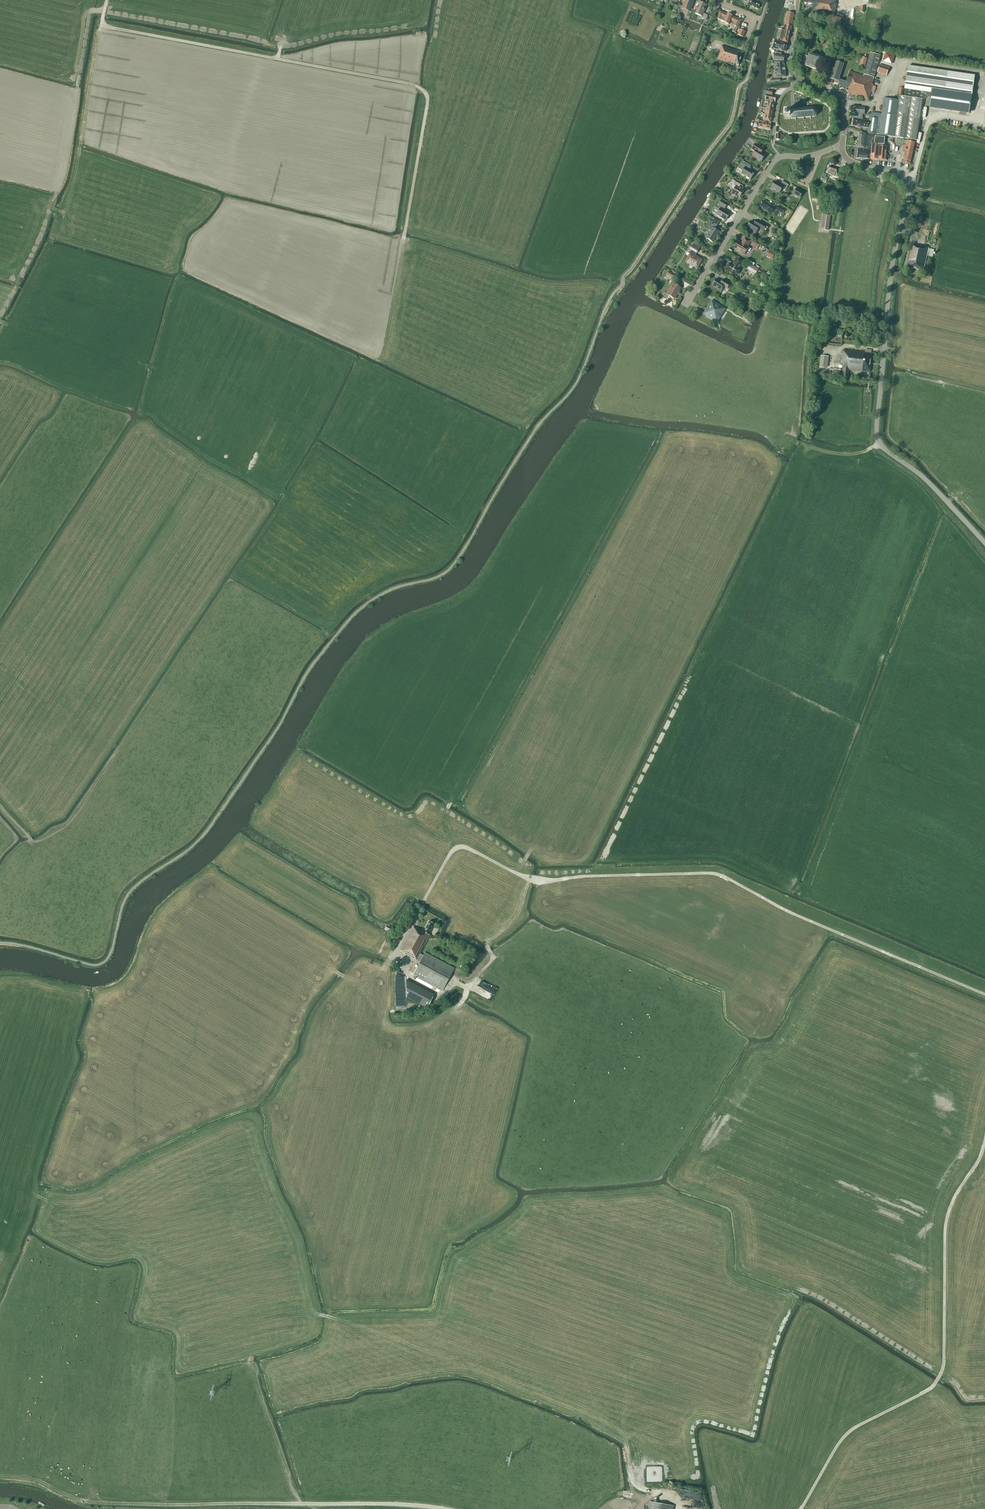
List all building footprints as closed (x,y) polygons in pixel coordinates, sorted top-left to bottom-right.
[(673,10),(679,11),(680,8),(678,8),(679,2),(672,0),(672,4),(674,4),(673,10)] [(682,8),(690,12),(695,0),(685,0),(682,8)] [(745,2),(749,3),(748,5),(758,9),(760,4),(754,2),(750,0),(745,0),(745,2)] [(804,3),(813,4),(811,13),(832,17),(831,25),(840,27),(842,18),(843,18),(843,15),(839,14),(838,17),(834,16),(836,0),(834,0),(804,0),(804,3)] [(708,15),(704,13),(707,5),(699,2),(695,13),(702,16),(701,18),(706,20),(708,15)] [(734,26),(738,28),(741,20),(720,11),(717,19),(721,20),(724,22),(724,23),(729,25),(730,21),(735,23),(734,26)] [(792,27),(794,13),(787,12),(785,25),(792,27)] [(787,43),(790,31),(791,31),(792,27),(785,25),(784,30),(784,31),(785,31),(783,40),(782,41),(782,42),(787,43)] [(779,30),(776,40),(782,41),(783,40),(785,31),(784,31),(779,30)] [(788,43),(774,40),(773,49),(786,52),(788,43)] [(721,49),(718,60),(728,63),(727,63),(730,64),(730,63),(734,65),(735,64),(739,65),(743,54),(738,52),(739,51),(733,49),(723,46),(722,49),(721,49)] [(827,53),(825,60),(821,59),(821,58),(809,54),(808,57),(805,56),(804,56),(802,62),(803,63),(806,64),(805,66),(817,70),(820,62),(828,65),(832,54),(827,53)] [(872,85),(872,84),(874,78),(880,56),(870,53),(864,75),(856,73),(850,71),(846,81),(840,79),(837,87),(848,91),(847,93),(868,100),(873,85),(872,85)] [(865,65),(868,57),(862,55),(860,63),(865,65)] [(835,62),(832,61),(826,80),(828,81),(828,82),(832,84),(833,80),(839,81),(846,59),(837,56),(835,62)] [(785,69),(784,62),(774,61),(775,64),(775,70),(785,69)] [(853,118),(852,126),(868,128),(867,133),(869,133),(876,135),(879,135),(894,137),(916,140),(922,101),(929,102),(928,108),(969,114),(975,76),(908,66),(904,90),(905,90),(904,97),(899,96),(884,94),(881,114),(873,113),(872,114),(871,114),(871,115),(870,115),(870,116),(870,117),(869,121),(863,120),(862,117),(854,116),(854,119),(853,118)] [(877,72),(886,75),(888,69),(879,66),(878,70),(877,70),(877,71),(878,71),(877,72)] [(776,78),(786,77),(785,69),(775,70),(776,78)] [(776,96),(772,96),(767,95),(765,102),(768,103),(767,108),(773,110),(775,104),(774,104),(775,102),(776,96)] [(852,106),(851,116),(854,116),(862,117),(862,114),(865,115),(865,108),(858,107),(852,106)] [(816,116),(817,114),(817,111),(815,109),(813,108),(794,110),(792,110),(790,110),(790,109),(789,109),(790,111),(784,112),(784,113),(784,114),(785,118),(785,120),(790,119),(790,120),(791,120),(791,119),(812,118),(813,118),(816,116)] [(980,129),(981,123),(970,121),(970,123),(962,122),(962,125),(980,129)] [(771,124),(770,124),(767,123),(760,122),(758,128),(770,130),(771,124)] [(875,137),(876,135),(869,133),(869,136),(865,136),(865,134),(859,134),(857,158),(869,159),(871,159),(885,161),(886,147),(884,147),(885,138),(875,137)] [(903,163),(910,164),(911,161),(915,142),(907,141),(903,160),(903,163)] [(760,148),(755,145),(752,150),(755,152),(752,156),(761,162),(765,155),(761,153),(758,151),(760,148)] [(751,179),(755,173),(747,168),(749,165),(743,161),(738,169),(743,171),(741,174),(751,179)] [(830,166),(827,173),(836,176),(838,169),(830,166)] [(734,190),(731,195),(737,198),(738,196),(740,197),(744,191),(742,189),(744,186),(732,180),(730,183),(732,184),(732,185),(732,186),(732,187),(732,188),(733,189),(733,190),(734,190)] [(779,193),(782,189),(785,191),(789,185),(782,181),(780,185),(775,181),(771,188),(779,193)] [(800,198),(803,193),(796,189),(793,194),(800,198)] [(716,208),(714,209),(713,210),(714,212),(715,213),(716,213),(717,214),(717,215),(726,220),(730,214),(723,210),(724,209),(725,209),(728,204),(722,200),(717,208),(716,208)] [(771,214),(775,207),(769,203),(769,204),(763,201),(760,206),(763,208),(763,209),(771,214)] [(821,229),(828,230),(830,216),(823,215),(821,229)] [(751,221),(747,227),(756,233),(759,229),(763,232),(767,226),(757,220),(754,223),(751,221)] [(713,242),(718,233),(719,232),(715,229),(717,225),(712,222),(708,229),(711,231),(706,238),(713,242)] [(775,228),(772,232),(779,236),(782,232),(775,228)] [(751,241),(745,238),(741,243),(738,242),(734,249),(744,255),(749,248),(747,247),(751,241)] [(697,253),(699,250),(698,249),(700,247),(693,243),(690,249),(692,251),(687,259),(686,259),(685,260),(686,261),(686,262),(687,263),(688,263),(697,268),(702,260),(694,256),(696,253),(697,253)] [(916,245),(916,246),(911,245),(908,261),(907,267),(922,271),(923,271),(928,248),(916,245)] [(736,276),(740,269),(739,269),(742,264),(737,260),(733,266),(730,264),(729,264),(729,265),(728,266),(728,267),(726,270),(728,272),(735,276),(736,276)] [(755,275),(758,270),(750,265),(747,270),(755,275)] [(727,289),(730,284),(724,280),(723,283),(716,279),(712,286),(721,291),(724,287),(727,289)] [(672,288),(671,288),(669,290),(670,291),(667,295),(675,299),(681,288),(674,284),(672,288)] [(704,314),(717,322),(725,309),(712,301),(704,314)] [(843,364),(842,370),(834,369),(834,370),(829,369),(829,376),(833,376),(834,376),(842,377),(842,378),(848,378),(849,370),(869,372),(871,353),(871,350),(865,349),(865,353),(843,350),(842,364),(843,364)] [(821,356),(819,368),(825,368),(828,367),(829,357),(821,356)] [(454,969),(425,953),(423,956),(420,954),(430,936),(428,935),(434,924),(429,922),(423,932),(413,927),(400,951),(404,953),(404,954),(416,961),(419,962),(413,974),(442,990),(454,969)] [(426,1008),(434,995),(406,980),(406,998),(426,1008)] [(491,1000),(494,993),(481,988),(478,996),(491,1000)]
